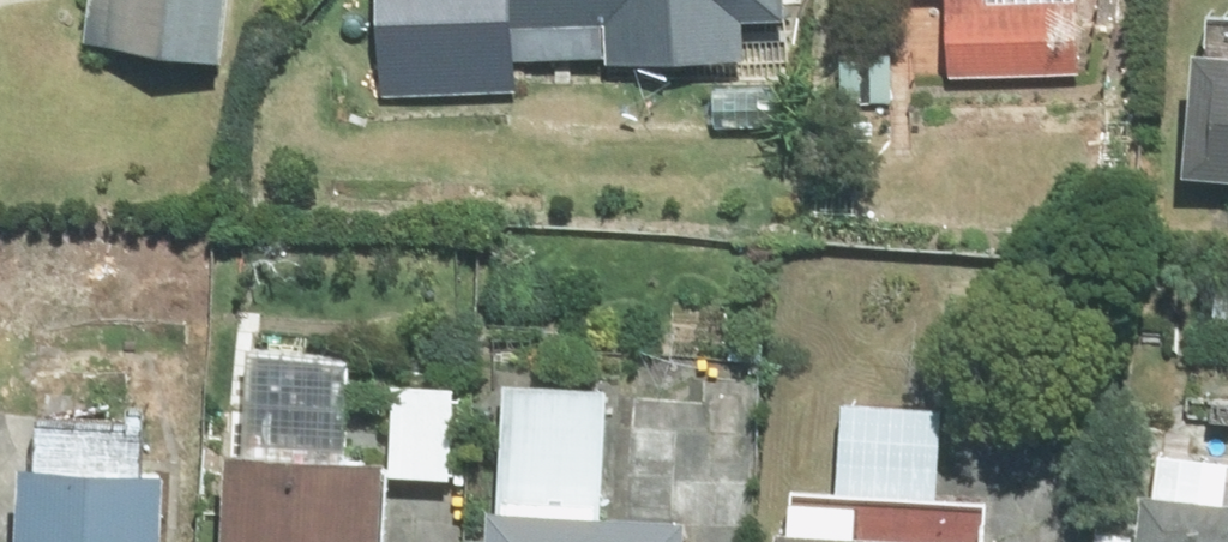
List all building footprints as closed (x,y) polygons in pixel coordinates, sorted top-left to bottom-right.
[(73,42),(205,64),(215,0),(80,0),(73,42)] [(376,97),(499,95),(498,27),(748,22),(742,0),(374,0),(376,97)] [(947,84),(1076,83),(1076,0),(947,0),(947,84)] [(1174,70),(1166,190),(1227,195),(1227,74),(1174,70)] [(221,461),(215,541),(372,541),(377,471),(221,461)] [(19,470),(15,541),(163,541),(166,478),(19,470)] [(1117,496),(1112,541),(1213,541),(1217,505),(1117,496)] [(1217,505),(1213,541),(1227,541),(1227,506),(1217,505)] [(478,521),(476,541),(677,541),(677,529),(478,521)]
